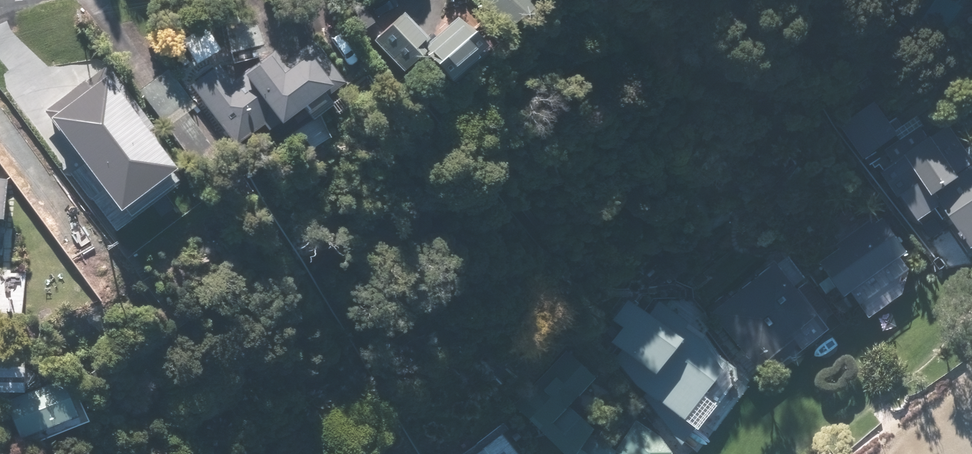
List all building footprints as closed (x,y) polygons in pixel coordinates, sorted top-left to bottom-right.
[(538,0),(482,0),(507,32),(542,5),(538,0)] [(377,39),(406,70),(428,49),(455,78),(490,45),(460,13),(433,39),(406,11),(377,39)] [(193,83),(237,142),(266,121),(272,131),(328,89),(331,93),(346,82),(314,40),(282,63),(273,50),(233,79),(221,63),(193,83)] [(845,123),(868,157),(904,132),(881,99),(845,123)] [(971,237),(971,155),(951,125),(886,170),(921,221),(947,202),(971,237)] [(856,288),(866,303),(915,267),(906,255),(912,250),(887,216),(825,262),(848,294),(856,288)] [(714,309),(759,366),(825,314),(779,257),(714,309)] [(613,361),(685,416),(723,367),(703,338),(685,325),(688,321),(659,298),(649,311),(629,296),(613,317),(623,325),(613,339),(623,347),(613,361)] [(673,450),(656,429),(626,408),(604,440),(595,434),(598,430),(569,403),(596,373),(566,347),(514,404),(569,453),(670,453),(673,450)] [(28,442),(94,417),(77,372),(11,397),(28,442)] [(503,431),(473,453),(521,453),(503,431)]
